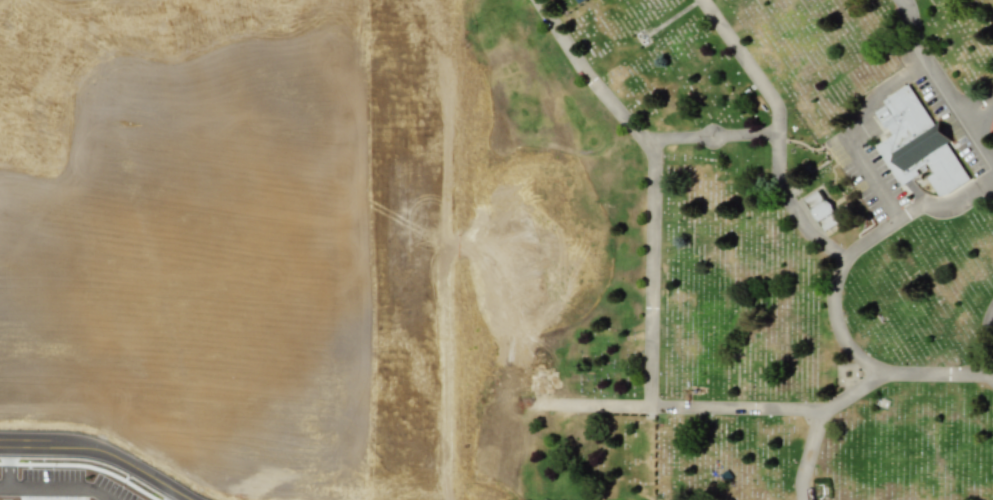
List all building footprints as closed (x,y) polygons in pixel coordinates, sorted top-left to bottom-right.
[(970,180),(947,143),(950,141),(939,122),(934,124),(909,84),(881,101),(884,106),(876,111),(891,136),(876,145),(900,185),(918,175),(915,170),(927,163),(933,174),(927,177),(939,198),(970,180)] [(823,232),(839,224),(822,189),(805,198),(823,232)]
